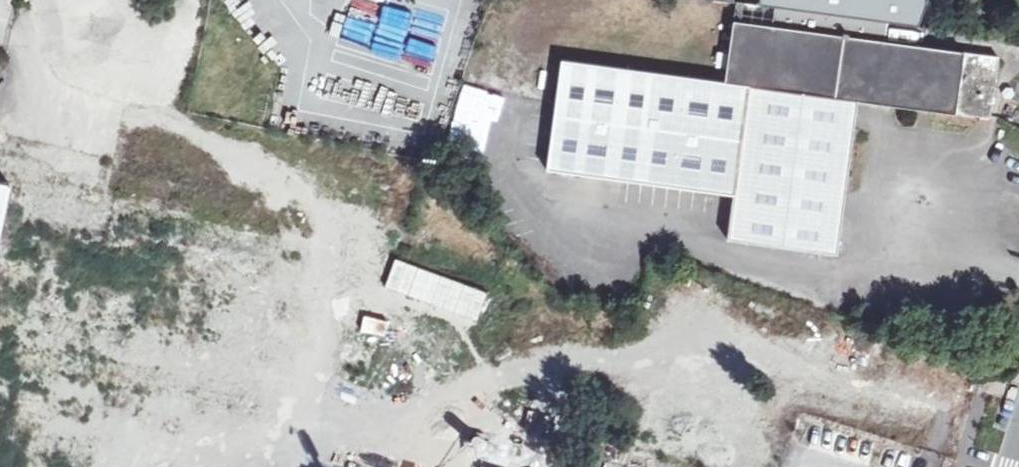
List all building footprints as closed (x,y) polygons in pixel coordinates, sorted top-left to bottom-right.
[(928,15),(930,0),(819,0),(928,15)] [(886,20),(774,9),(773,26),(733,21),(733,27),(753,40),(747,83),(579,61),(567,170),(753,196),(748,238),(856,255),(868,174),(875,119),(840,96),(988,116),(994,57),(883,41),(886,20)] [(369,23),(348,15),(344,26),(365,35),(369,23)] [(2,287),(6,274),(26,173),(19,171),(23,150),(0,145),(0,296),(2,287)]
